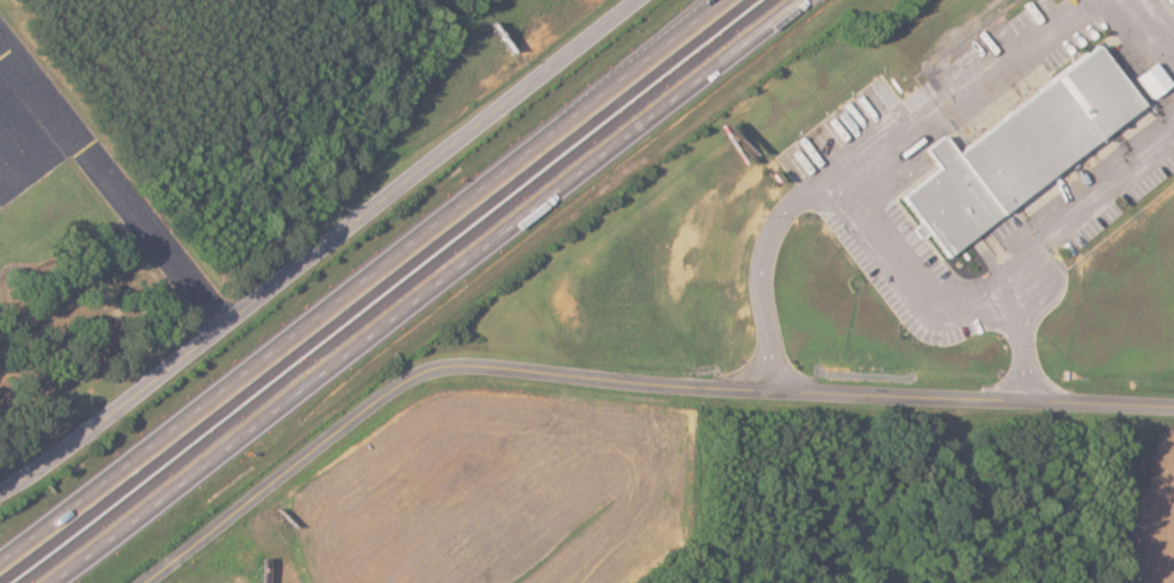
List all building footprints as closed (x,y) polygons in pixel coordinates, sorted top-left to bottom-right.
[(946,150),(935,135),(915,150),(929,171),(895,195),(937,255),(1143,110),(1097,44),(946,150)] [(1166,83),(1148,61),(1128,78),(1146,99),(1166,83)]
